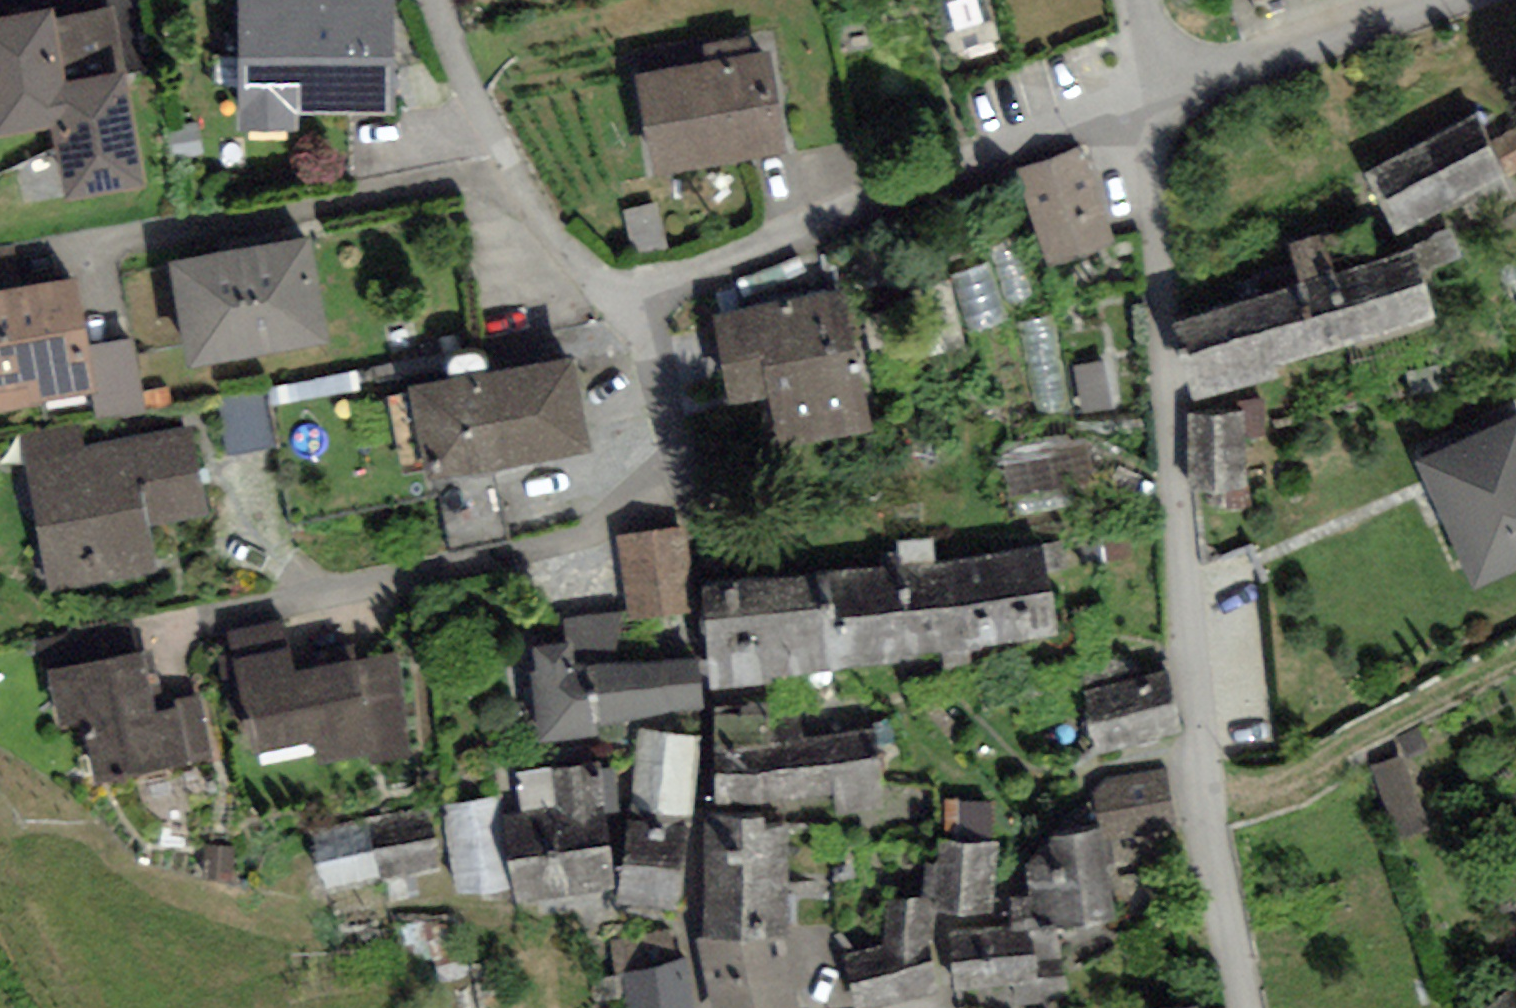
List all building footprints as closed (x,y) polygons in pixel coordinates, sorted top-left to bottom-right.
[(390,5),(244,6),(244,109),(391,108),(390,5)] [(50,125),(72,121),(65,83),(125,72),(114,7),(56,18),(54,9),(0,20),(0,135),(50,125)] [(762,64),(641,86),(659,179),(780,156),(762,64)] [(146,184),(125,72),(65,83),(72,121),(50,125),(64,199),(146,184)] [(1378,168),(1404,219),(1515,162),(1515,135),(1513,130),(1488,142),(1476,119),(1378,168)] [(1023,170),(1052,250),(1106,230),(1077,150),(1023,170)] [(1300,286),(1319,354),(1438,321),(1417,249),(1333,270),(1324,236),(1289,244),(1300,286)] [(306,248),(168,268),(182,363),(321,342),(306,248)] [(0,299),(0,411),(90,395),(71,286),(0,299)] [(1276,367),(1319,354),(1300,286),(1170,322),(1192,401),(1279,376),(1276,367)] [(837,305),(722,327),(736,397),(779,388),(790,444),(862,430),(837,305)] [(575,367),(422,395),(437,472),(590,444),(575,367)] [(1194,477),(1246,476),(1245,428),(1260,428),(1260,400),(1245,400),(1245,412),(1192,413),(1194,477)] [(1426,457),(1480,578),(1515,562),(1515,417),(1426,457)] [(187,438),(22,470),(46,592),(151,572),(142,525),(202,513),(187,438)] [(626,546),(638,625),(687,618),(676,539),(626,546)] [(1048,548),(997,554),(1008,644),(1059,638),(1048,548)] [(997,554),(956,559),(967,649),(1008,644),(997,554)] [(956,559),(887,567),(881,568),(892,659),(943,653),(945,670),(969,667),(967,649),(956,559)] [(881,568),(817,575),(828,671),(893,663),(892,659),(881,568)] [(817,575),(758,580),(768,677),(828,671),(817,575)] [(758,580),(701,587),(714,689),(769,683),(768,677),(758,580)] [(231,653),(246,751),(323,740),(325,758),(407,746),(394,663),(293,678),(288,645),(231,653)] [(597,723),(697,712),(692,664),(589,675),(587,656),(532,662),(540,740),(598,733),(597,723)] [(147,722),(138,659),(56,671),(64,722),(86,719),(95,778),(173,767),(166,719),(147,722)] [(1087,700),(1100,756),(1182,737),(1169,681),(1087,700)] [(875,733),(714,750),(720,805),(834,793),(836,816),(883,811),(875,733)] [(684,902),(699,745),(637,739),(631,810),(616,809),(608,894),(684,902)] [(1402,759),(1378,768),(1400,831),(1424,823),(1402,759)] [(517,908),(608,894),(616,809),(611,771),(516,781),(527,806),(501,808),(514,889),(517,908)] [(1161,773),(1098,784),(1106,828),(1169,817),(1161,773)] [(514,889),(501,808),(451,816),(464,897),(514,889)] [(363,828),(375,885),(441,870),(429,814),(363,828)] [(765,827),(765,816),(705,815),(704,882),(787,884),(788,827),(765,827)] [(363,828),(316,838),(329,895),(375,885),(363,828)] [(1026,886),(1033,930),(1117,917),(1103,832),(1041,842),(1047,882),(1026,886)] [(940,849),(936,909),(987,913),(991,853),(940,849)] [(786,941),(787,884),(704,882),(703,939),(786,941)] [(861,1007),(883,1007),(946,984),(938,935),(935,912),(900,906),(897,949),(848,969),(861,1007)] [(954,935),(958,982),(1013,980),(1015,999),(1052,996),(1051,986),(1046,976),(1030,968),(1024,927),(954,935)] [(696,939),(710,1007),(798,1007),(786,941),(703,939),(696,939)] [(642,1007),(688,1007),(685,974),(639,978),(642,1007)] [(1515,975),(1477,1007),(1515,1007),(1515,976),(1515,975)]
